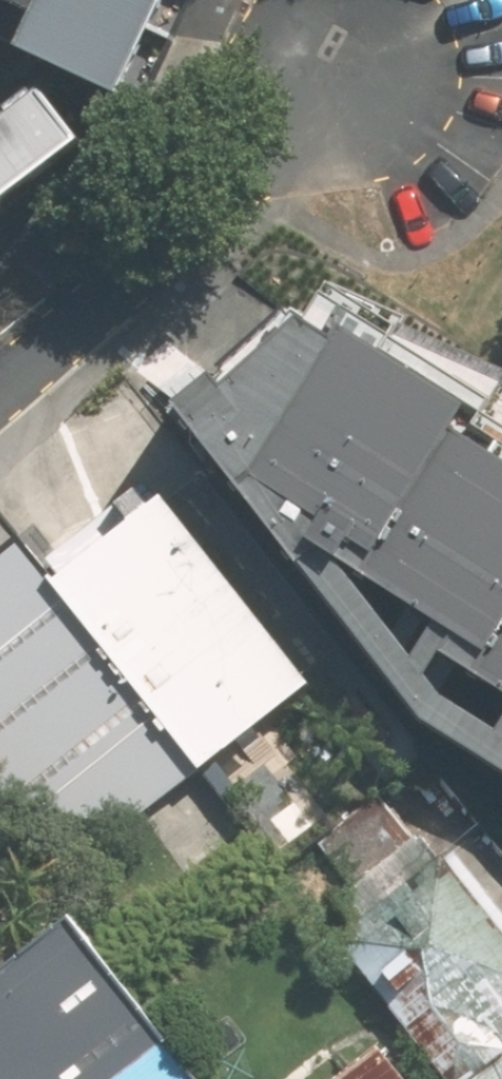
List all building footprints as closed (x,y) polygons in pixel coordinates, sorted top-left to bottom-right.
[(38,14),(24,44),(152,105),(173,62),(203,0),(10,0),(38,14)] [(79,142),(40,90),(6,115),(0,107),(0,201),(79,142)] [(463,419),(486,383),(296,266),(237,327),(196,369),(178,388),(427,705),(501,753),(501,707),(498,713),(442,679),(431,655),(444,636),(501,676),(501,444),(463,419)] [(300,679),(143,482),(32,569),(189,767),(300,679)] [(32,569),(4,534),(0,536),(0,798),(120,823),(189,767),(32,569)] [(446,854),(344,939),(461,1078),(501,1078),(501,921),(446,854)] [(68,914),(0,966),(0,1078),(196,1078),(68,914)] [(375,1040),(328,1078),(408,1078),(375,1040)]
